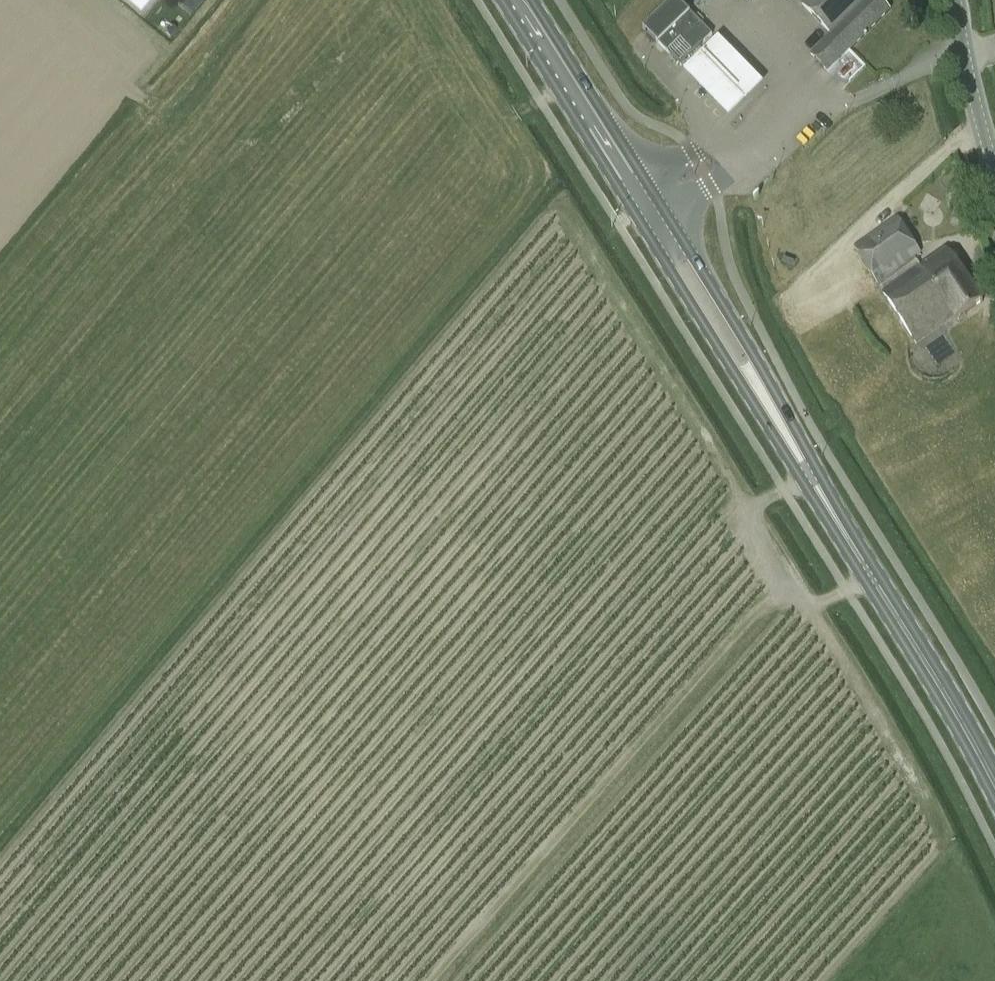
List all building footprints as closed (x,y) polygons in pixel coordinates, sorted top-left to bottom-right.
[(202,0),(182,0),(178,5),(190,15),(202,0)] [(678,0),(672,0),(642,27),(657,42),(688,11),(678,0)] [(801,4),(830,33),(809,54),(827,72),(891,10),(882,0),(806,0),(801,4)] [(686,61),(712,35),(688,11),(657,42),(681,67),(686,61)] [(687,74),(685,76),(730,123),(766,88),(720,42),(699,63),(692,56),(681,67),(687,74)] [(884,292),(882,293),(918,343),(952,318),(954,322),(984,300),(946,248),(920,266),(914,258),(921,253),(896,214),(852,247),(878,285),(884,292)]
